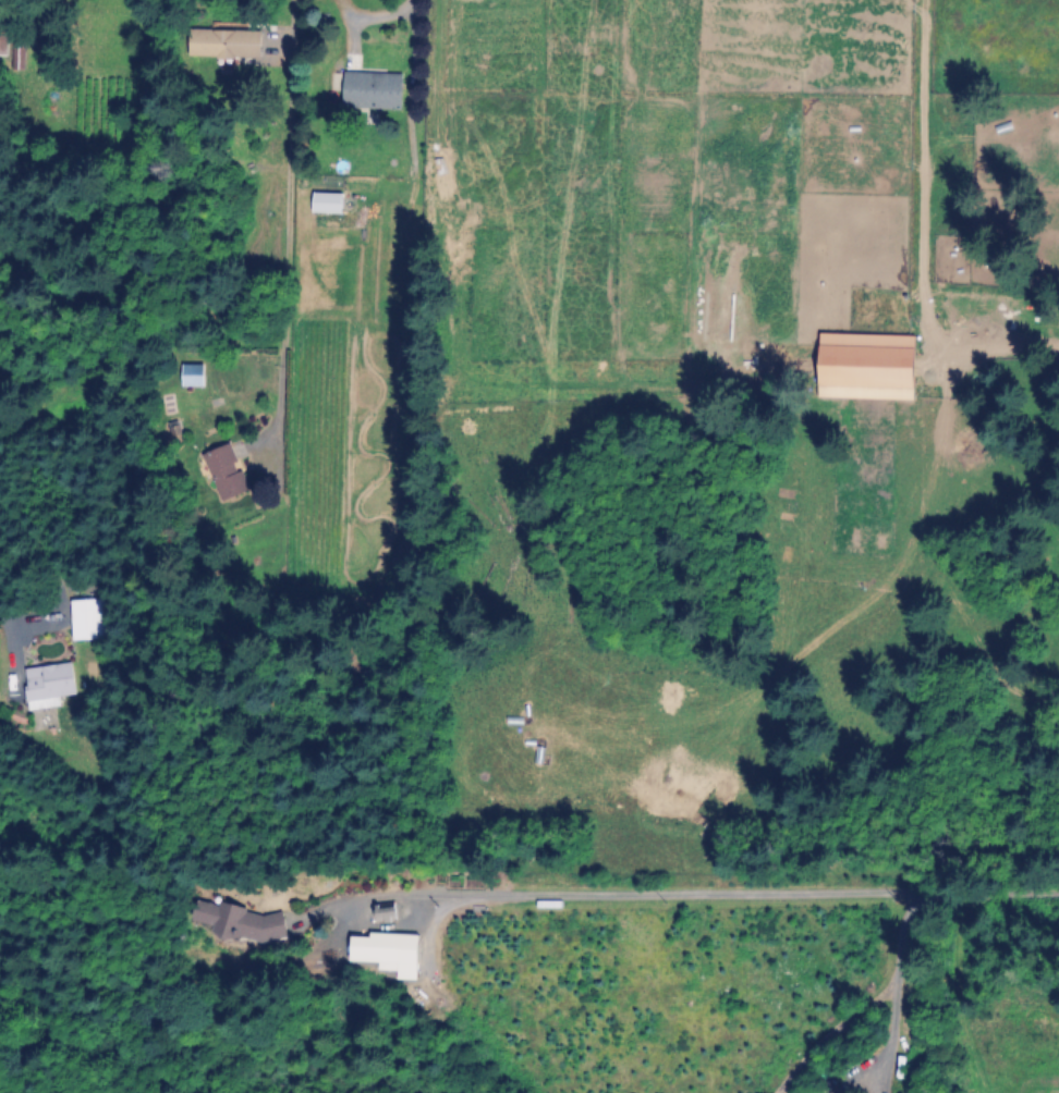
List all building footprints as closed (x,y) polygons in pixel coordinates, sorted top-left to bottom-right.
[(264,29),(192,29),(192,57),(264,57),(264,29)] [(20,38),(4,38),(3,53),(20,53),(20,38)] [(406,72),(347,72),(346,108),(405,108),(406,72)] [(225,501),(252,489),(233,443),(205,454),(225,501)] [(110,598),(72,599),(74,641),(112,639),(110,598)] [(63,707),(62,696),(77,695),(75,664),(28,667),(31,709),(63,707)] [(202,920),(223,926),(224,931),(244,937),(252,936),(267,941),(292,938),(290,912),(272,914),(230,903),(221,903),(207,899),(202,920)] [(406,934),(356,933),(355,962),(405,963),(406,934)] [(904,1058),(895,1056),(891,1078),(899,1079),(904,1058)]
